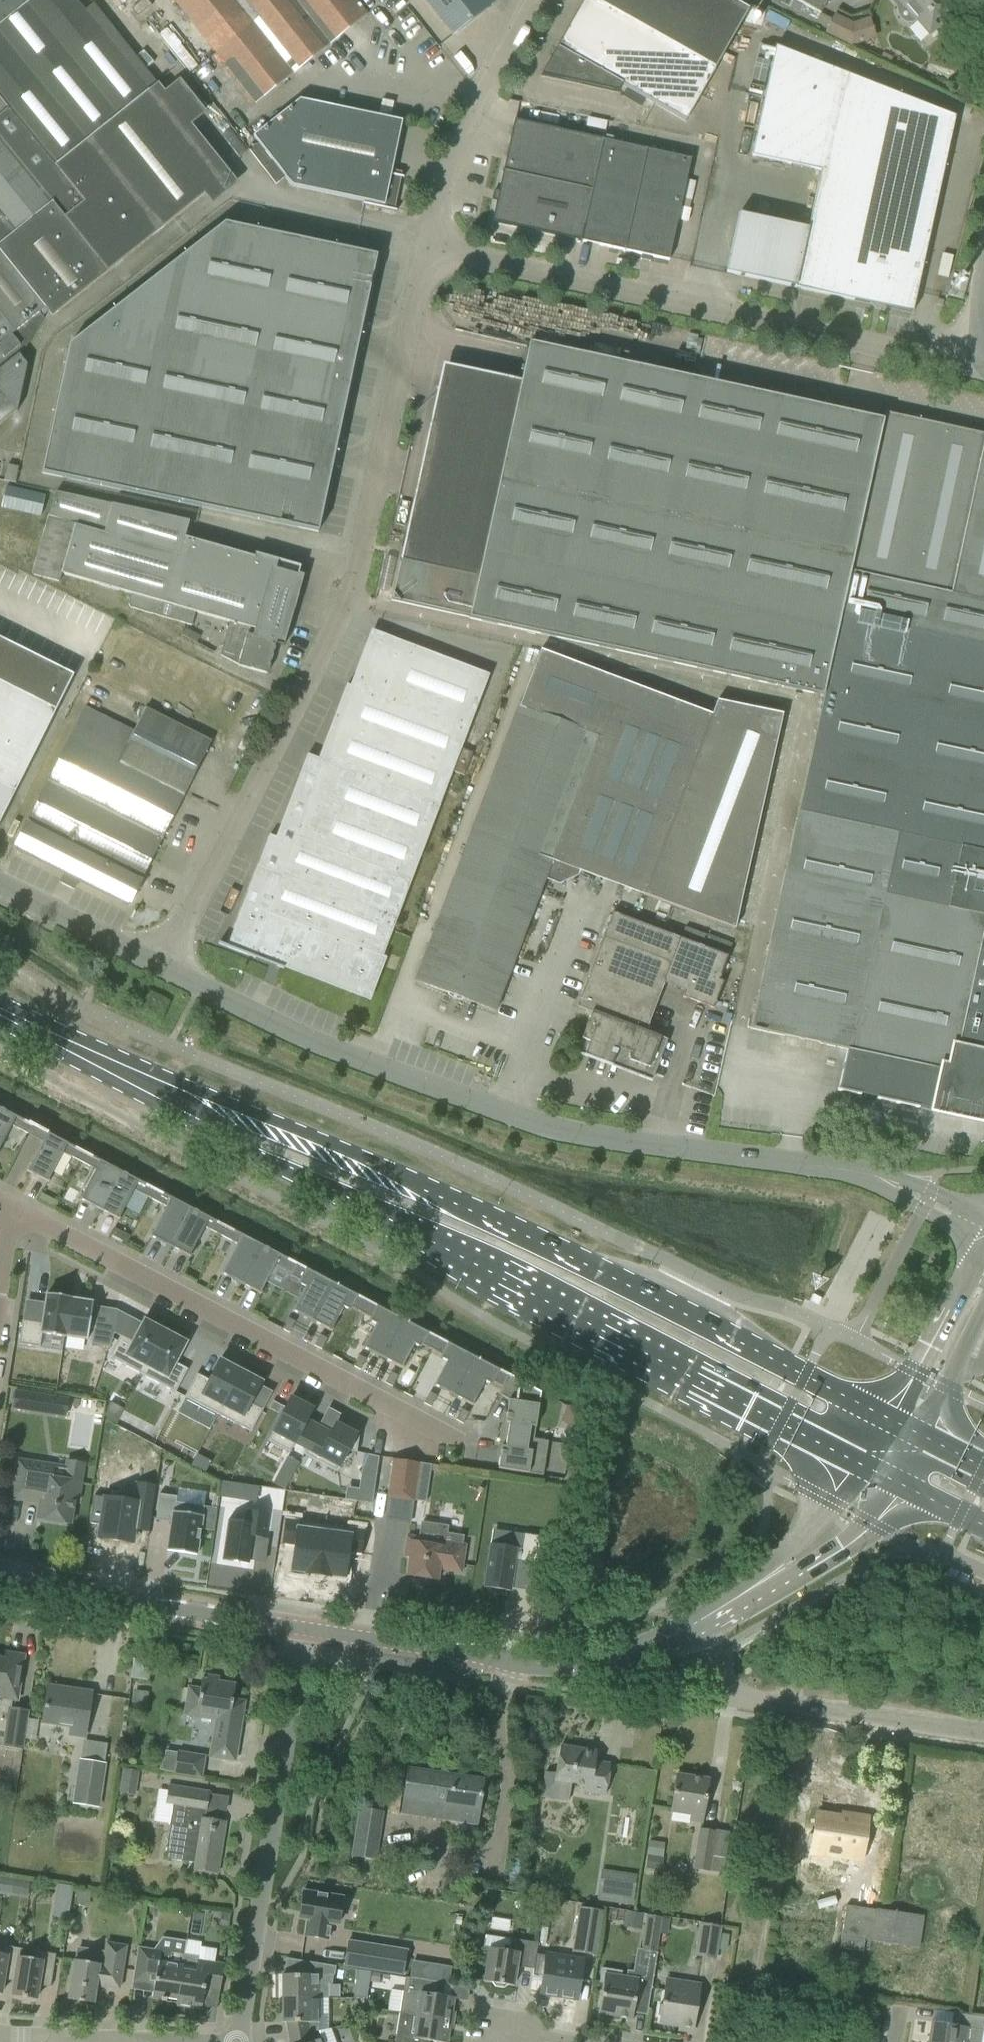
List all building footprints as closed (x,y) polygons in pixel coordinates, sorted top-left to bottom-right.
[(17,411),(26,364),(19,357),(43,320),(50,315),(51,317),(67,305),(92,285),(108,272),(221,182),(148,91),(157,84),(106,19),(94,4),(84,12),(75,0),(0,0),(0,425),(17,411)] [(137,17),(152,6),(147,0),(143,0),(131,9),(137,17)] [(256,104),(367,15),(355,0),(174,0),(256,104)] [(452,36),(493,4),(489,0),(423,0),(452,36)] [(540,76),(618,92),(622,85),(685,121),(747,11),(728,0),(583,0),(540,76)] [(820,14),(827,0),(793,0),(820,14)] [(901,4),(905,1),(919,17),(916,20),(929,35),(946,21),(941,15),(957,1),(956,0),(897,0),(901,4)] [(825,33),(851,45),(876,38),(869,16),(853,22),(834,13),(825,33)] [(167,26),(158,33),(189,70),(197,63),(167,26)] [(794,288),(912,313),(954,117),(776,48),(752,156),(820,170),(807,229),(738,214),(725,273),(794,288)] [(297,102),(253,137),(258,143),(249,150),(257,161),(276,184),(284,177),(292,186),(363,201),(363,205),(396,212),(396,210),(393,210),(399,177),(403,178),(403,177),(391,174),(402,121),(297,102)] [(623,251),(623,252),(624,252),(624,251),(641,254),(640,259),(650,261),(651,257),(668,260),(671,249),(672,250),(673,246),(671,246),(690,159),(514,120),(492,222),(580,241),(580,243),(581,243),(581,242),(623,251)] [(315,534),(374,258),(222,225),(66,347),(39,475),(315,534)] [(468,617),(468,618),(822,695),(840,614),(883,414),(529,342),(524,362),(520,382),(520,383),(469,616),(468,617)] [(840,614),(983,646),(983,434),(883,414),(840,614)] [(4,480),(15,482),(18,467),(7,464),(4,480)] [(1,507),(40,516),(45,495),(6,486),(1,507)] [(131,593),(127,606),(191,626),(195,613),(229,622),(221,654),(239,663),(238,666),(266,674),(275,643),(283,646),(302,576),(296,575),(299,567),(254,554),(253,558),(184,539),(189,522),(56,493),(33,575),(60,582),(62,574),(131,593)] [(750,1028),(846,1049),(838,1088),(837,1088),(837,1090),(958,1117),(959,1113),(978,1117),(978,1115),(977,1115),(978,1112),(981,1110),(981,1111),(982,1112),(983,1112),(983,1113),(983,646),(840,614),(822,695),(750,1028)] [(346,685),(318,759),(439,804),(452,771),(461,749),(489,675),(375,632),(354,688),(346,685)] [(74,674),(0,638),(0,821),(74,674)] [(734,929),(781,715),(716,700),(711,714),(537,649),(466,844),(414,981),(494,1012),(546,875),(558,880),(575,873),(577,867),(644,893),(644,895),(734,929)] [(141,883),(140,882),(211,741),(146,708),(135,731),(85,707),(26,824),(25,824),(14,846),(130,904),(141,883)] [(461,749),(452,771),(463,775),(472,753),(461,749)] [(439,804),(318,759),(307,755),(275,838),(269,835),(227,946),(255,956),(256,952),(367,994),(439,804)] [(722,981),(717,980),(726,956),(731,943),(707,935),(686,927),(681,939),(612,913),(576,1007),(591,1012),(578,1046),(647,1072),(660,1036),(645,1031),(664,982),(684,990),(681,997),(712,1009),(722,981)] [(147,1009),(156,1014),(161,1004),(152,999),(147,1009)] [(16,1117),(0,1109),(0,1147),(12,1125),(16,1117)] [(32,1126),(16,1117),(12,1125),(28,1134),(32,1126)] [(32,1126),(28,1134),(43,1142),(47,1134),(32,1126)] [(63,1152),(67,1144),(47,1134),(43,1142),(28,1170),(27,1170),(26,1171),(48,1183),(49,1181),(48,1181),(63,1152)] [(83,1152),(67,1144),(63,1152),(79,1161),(83,1152)] [(95,1169),(100,1161),(83,1152),(79,1161),(95,1169)] [(99,1209),(119,1171),(100,1161),(95,1169),(79,1200),(80,1201),(81,1200),(99,1209)] [(134,1189),(138,1181),(119,1171),(99,1209),(119,1220),(120,1218),(119,1218),(134,1189)] [(155,1190),(138,1181),(134,1189),(151,1198),(155,1190)] [(167,1207),(151,1238),(152,1239),(153,1238),(170,1247),(190,1209),(155,1190),(151,1198),(167,1207)] [(190,1209),(170,1247),(191,1257),(191,1256),(190,1255),(205,1227),(221,1235),(226,1227),(190,1209)] [(226,1227),(221,1235),(238,1244),(221,1275),(223,1276),(224,1275),(241,1284),(261,1246),(226,1227)] [(120,1243),(125,1234),(114,1228),(109,1237),(120,1243)] [(146,1246),(142,1255),(150,1260),(155,1250),(146,1246)] [(261,1246),(241,1284),(261,1295),(262,1293),(261,1293),(276,1264),(292,1273),(297,1264),(261,1246)] [(177,1262),(172,1271),(180,1276),(185,1266),(177,1262)] [(294,1314),(311,1323),(331,1285),(296,1266),(289,1279),(299,1284),(298,1286),(304,1289),(291,1315),(293,1315),(294,1314)] [(217,1283),(212,1293),(221,1297),(225,1288),(217,1283)] [(367,1304),(331,1285),(311,1323),(331,1334),(332,1332),(331,1332),(343,1310),(349,1313),(351,1311),(360,1316),(367,1304)] [(22,1320),(18,1344),(39,1347),(41,1333),(65,1337),(65,1336),(64,1336),(70,1298),(71,1299),(71,1298),(46,1294),(45,1303),(42,1323),(22,1320)] [(70,1298),(64,1336),(65,1336),(85,1339),(85,1340),(87,1340),(92,1301),(91,1301),(91,1302),(71,1299),(70,1298)] [(247,1299),(243,1308),(251,1313),(256,1303),(247,1299)] [(382,1361),(402,1322),(367,1304),(360,1316),(370,1321),(369,1323),(375,1327),(362,1352),(364,1353),(364,1351),(382,1361)] [(289,1319),(284,1328),(292,1332),(297,1323),(289,1319)] [(121,1334),(108,1357),(142,1375),(165,1331),(144,1320),(133,1341),(121,1334)] [(437,1341),(402,1322),(382,1361),(402,1371),(403,1370),(402,1369),(413,1347),(420,1350),(421,1348),(431,1353),(437,1341)] [(93,1328),(91,1343),(109,1346),(114,1332),(93,1328)] [(165,1331),(142,1375),(175,1392),(187,1369),(175,1363),(186,1342),(165,1331)] [(319,1335),(314,1344),(322,1348),(327,1339),(319,1335)] [(453,1398),(473,1360),(437,1341),(431,1353),(441,1358),(439,1360),(446,1364),(433,1389),(434,1390),(435,1389),(453,1398)] [(360,1356),(355,1365),(363,1369),(368,1360),(360,1356)] [(196,1374),(184,1397),(217,1415),(240,1371),(219,1359),(208,1380),(196,1374)] [(507,1378),(473,1360),(453,1398),(473,1408),(474,1407),(473,1406),(484,1384),(491,1388),(492,1385),(501,1390),(507,1378)] [(240,1371),(217,1415),(250,1432),(263,1409),(251,1402),(261,1382),(240,1371)] [(390,1372),(385,1381),(393,1385),(398,1376),(390,1372)] [(533,1439),(541,1392),(508,1375),(507,1378),(501,1390),(498,1394),(508,1400),(505,1422),(509,1423),(508,1435),(533,1439)] [(16,1391),(13,1408),(29,1410),(32,1394),(16,1391)] [(431,1393),(426,1402),(434,1407),(439,1397),(431,1393)] [(55,1397),(53,1414),(65,1416),(67,1399),(55,1397)] [(291,1397),(268,1441),(289,1452),(294,1444),(304,1449),(306,1450),(319,1426),(307,1420),(313,1409),(291,1397)] [(111,1402),(103,1415),(117,1422),(124,1409),(111,1402)] [(566,1406),(562,1421),(576,1427),(579,1414),(576,1412),(566,1406)] [(461,1409),(456,1418),(464,1422),(467,1417),(469,1413),(461,1409)] [(304,1449),(302,1454),(337,1472),(348,1451),(356,1452),(359,1437),(356,1435),(357,1434),(336,1423),(331,1432),(319,1426),(306,1450),(304,1449)] [(542,1475),(548,1441),(533,1439),(508,1435),(506,1447),(501,1446),(498,1468),(542,1475)] [(197,1454),(191,1464),(205,1472),(210,1461),(197,1454)] [(425,1502),(431,1465),(393,1459),(387,1497),(413,1501),(413,1500),(425,1502)] [(37,1519),(70,1524),(74,1500),(78,1501),(83,1466),(68,1464),(67,1470),(16,1462),(12,1491),(40,1495),(37,1519)] [(280,1472),(274,1483),(285,1489),(291,1478),(280,1472)] [(358,1490),(356,1501),(371,1503),(375,1474),(360,1472),(358,1490)] [(90,1519),(102,1521),(100,1535),(131,1540),(133,1526),(149,1529),(156,1484),(136,1481),(133,1499),(94,1493),(90,1519)] [(221,1481),(219,1496),(230,1498),(232,1482),(223,1481),(221,1481)] [(159,1494),(155,1520),(171,1522),(167,1551),(196,1555),(204,1506),(175,1502),(176,1496),(159,1494)] [(228,1520),(222,1560),(248,1564),(253,1537),(264,1538),(267,1514),(246,1511),(244,1522),(228,1520)] [(285,1518),(281,1545),(294,1547),(291,1571),(318,1575),(324,1531),(298,1528),(299,1520),(285,1518)] [(324,1531),(318,1575),(344,1578),(348,1554),(361,1556),(364,1529),(350,1527),(349,1534),(324,1531)] [(490,1543),(483,1586),(510,1590),(515,1560),(536,1563),(540,1535),(523,1533),(521,1548),(490,1543)] [(406,1575),(438,1580),(439,1569),(461,1573),(465,1545),(407,1536),(403,1557),(409,1557),(406,1575)] [(17,1700),(21,1675),(24,1655),(5,1652),(4,1658),(0,1658),(0,1698),(17,1700)] [(237,1748),(243,1714),(240,1713),(242,1704),(232,1702),(235,1684),(218,1681),(218,1677),(206,1675),(206,1679),(201,1678),(200,1688),(188,1687),(185,1706),(183,1715),(196,1717),(197,1711),(216,1714),(209,1757),(235,1761),(237,1748)] [(68,1736),(84,1738),(91,1693),(74,1690),(73,1695),(47,1691),(42,1724),(69,1728),(68,1736)] [(4,1746),(22,1749),(28,1710),(10,1707),(4,1746)] [(542,1798),(568,1802),(571,1784),(584,1786),(583,1792),(605,1795),(609,1764),(594,1762),(596,1751),(560,1746),(556,1773),(545,1772),(542,1798)] [(201,1777),(204,1757),(177,1752),(174,1773),(201,1777)] [(81,1759),(74,1804),(97,1808),(104,1762),(81,1759)] [(407,1768),(400,1814),(477,1825),(484,1779),(407,1768)] [(122,1769),(120,1781),(135,1783),(137,1771),(122,1769)] [(689,1822),(702,1823),(708,1779),(676,1774),(670,1812),(689,1816),(689,1822)] [(165,1803),(172,1804),(166,1847),(169,1848),(167,1859),(195,1863),(193,1870),(217,1874),(225,1821),(202,1818),(204,1809),(206,1809),(209,1792),(168,1786),(165,1803)] [(352,1856),(375,1860),(382,1811),(359,1808),(352,1856)] [(811,1854),(861,1861),(868,1817),(849,1814),(849,1818),(817,1813),(811,1854)] [(692,1869),(710,1872),(724,1874),(730,1831),(715,1829),(715,1832),(698,1830),(692,1869)] [(662,1859),(664,1841),(649,1840),(648,1857),(662,1859)] [(608,1889),(606,1902),(631,1905),(633,1892),(635,1875),(601,1870),(598,1888),(608,1889)] [(11,1895),(13,1880),(0,1878),(0,1893),(11,1895)] [(56,1883),(55,1914),(70,1914),(71,1883),(56,1883)] [(303,1892),(298,1920),(306,1921),(304,1937),(328,1941),(330,1925),(338,1926),(342,1898),(303,1892)] [(841,1948),(864,1951),(866,1939),(919,1948),(924,1916),(876,1909),(877,1910),(847,1905),(841,1948)] [(573,1952),(595,1956),(602,1911),(580,1908),(573,1952)] [(625,1911),(623,1926),(641,1929),(643,1913),(625,1911)] [(642,1951),(656,1953),(661,1917),(647,1915),(642,1951)] [(696,1955),(715,1958),(721,1926),(701,1923),(696,1955)] [(484,1981),(513,1986),(516,1966),(533,1969),(537,1943),(485,1935),(482,1947),(489,1948),(484,1981)] [(166,1997),(176,1999),(177,1999),(184,1954),(186,1940),(163,1937),(153,1949),(137,1947),(132,1980),(154,1983),(152,1997),(161,1999),(161,2000),(165,2001),(166,1997)] [(407,1950),(347,1941),(344,1965),(403,1974),(407,1950)] [(106,1943),(104,1951),(77,1946),(75,1961),(73,1960),(68,1999),(93,2003),(96,1985),(119,1989),(125,1946),(106,1943)] [(15,1975),(16,1975),(19,1956),(20,1949),(0,1945),(0,1994),(1,1994),(4,1974),(15,1975)] [(16,1975),(15,1975),(12,1996),(36,2000),(39,1979),(51,1981),(55,1954),(34,1951),(32,1959),(19,1956),(16,1975)] [(177,1999),(176,1999),(175,2005),(201,2009),(204,1988),(218,1990),(217,1996),(218,1997),(223,1964),(198,1960),(198,1956),(184,1954),(177,1999)] [(540,1994),(576,2000),(579,1980),(582,1960),(546,1954),(540,1994)] [(282,1975),(282,1998),(318,1998),(328,1998),(328,1984),(332,1984),(334,1979),(335,1966),(302,1961),(302,1975),(282,1975)] [(635,1999),(638,1979),(620,1977),(621,1972),(601,1968),(599,1982),(603,1983),(601,1994),(598,2014),(632,2019),(635,1999)] [(371,1973),(370,1982),(378,1983),(379,1974),(371,1973)] [(399,2011),(399,2012),(453,2020),(454,2016),(451,2015),(454,1997),(443,1996),(445,1983),(405,1977),(402,1991),(390,1989),(387,2010),(399,2011)] [(696,2009),(699,1985),(666,1980),(662,2005),(659,2005),(657,2016),(660,2016),(659,2023),(692,2028),(696,2009)] [(355,1983),(353,1998),(367,1998),(369,1985),(355,1983)] [(286,2022),(289,2035),(319,2030),(318,2022),(318,1998),(282,1998),(282,2022),(286,2022)] [(928,2041),(981,2041),(983,2020),(983,2018),(973,2016),(933,2010),(928,2041)] [(399,2012),(394,2041),(429,2041),(437,2041),(447,2041),(449,2025),(452,2026),(453,2020),(399,2012)] [(320,2038),(319,2030),(289,2035),(290,2041),(322,2041),(320,2038)]
